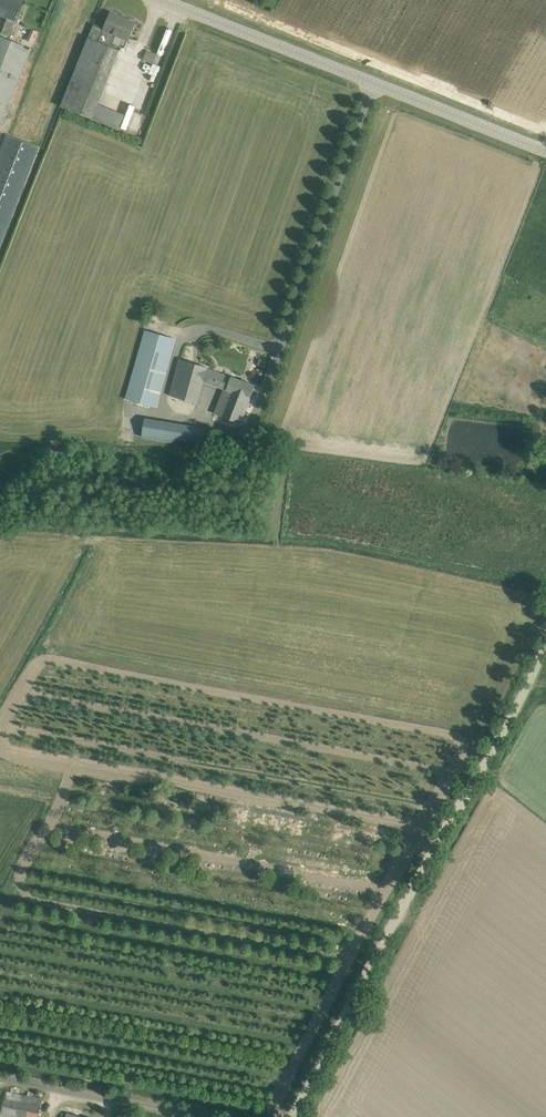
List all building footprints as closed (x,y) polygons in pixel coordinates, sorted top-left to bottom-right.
[(19,0),(0,0),(0,12),(3,13),(2,15),(8,17),(2,33),(11,37),(21,13),(18,11),(22,1),(19,0)] [(82,55),(61,106),(62,107),(119,129),(125,116),(98,105),(120,50),(110,46),(115,34),(128,39),(135,23),(111,13),(104,29),(94,24),(92,29),(82,55)] [(3,37),(0,36),(0,126),(6,111),(10,113),(13,106),(9,104),(32,48),(3,37)] [(144,59),(153,62),(157,53),(148,49),(144,59)] [(40,147),(6,134),(0,150),(0,249),(40,147)] [(156,407),(175,339),(145,331),(126,398),(156,407)] [(193,362),(181,359),(171,395),(197,402),(203,381),(225,388),(215,413),(220,415),(241,423),(255,385),(231,376),(231,377),(206,368),(207,366),(193,362)] [(205,429),(193,427),(190,440),(203,442),(205,429)] [(40,1109),(42,1098),(6,1091),(0,1116),(39,1116),(40,1109)]
